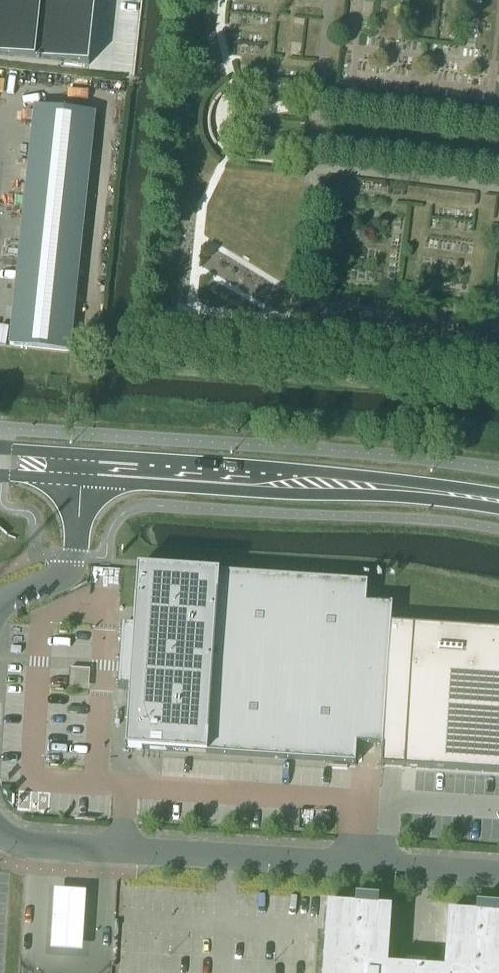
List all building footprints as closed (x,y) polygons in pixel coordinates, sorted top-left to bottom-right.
[(89,66),(96,0),(0,0),(0,57),(89,66)] [(10,346),(70,353),(95,113),(35,107),(10,346)] [(368,584),(138,568),(133,628),(122,628),(118,689),(129,690),(125,750),(356,766),(357,745),(382,747),(383,747),(391,624),(393,606),(367,604),(368,584)] [(381,765),(381,767),(403,768),(403,769),(498,775),(498,631),(391,624),(383,747),(382,747),(381,765)] [(53,890),(50,950),(82,952),(86,892),(53,890)] [(327,905),(323,972),(498,972),(498,917),(448,913),(445,971),(426,969),(427,960),(426,960),(426,963),(408,962),(408,959),(407,959),(406,968),(388,967),(392,909),(327,905)]
